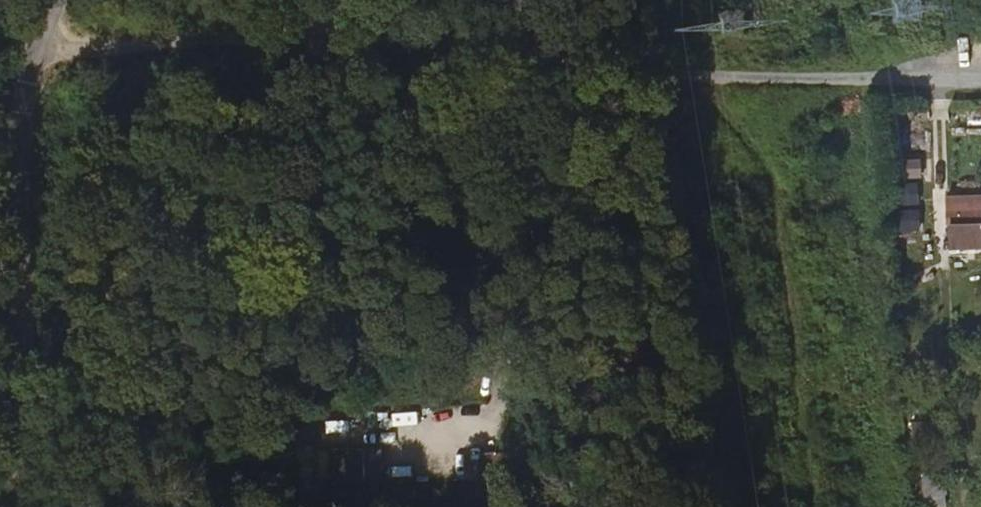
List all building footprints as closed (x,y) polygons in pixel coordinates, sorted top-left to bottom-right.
[(921,156),(893,160),(896,180),(923,176),(921,156)] [(896,181),(897,231),(919,231),(918,181),(896,181)] [(947,193),(948,249),(980,249),(980,192),(947,193)] [(418,425),(418,411),(393,410),(393,424),(418,425)] [(381,446),(330,446),(330,481),(381,482),(381,446)] [(922,474),(925,506),(941,506),(948,506),(944,472),(922,474)]
